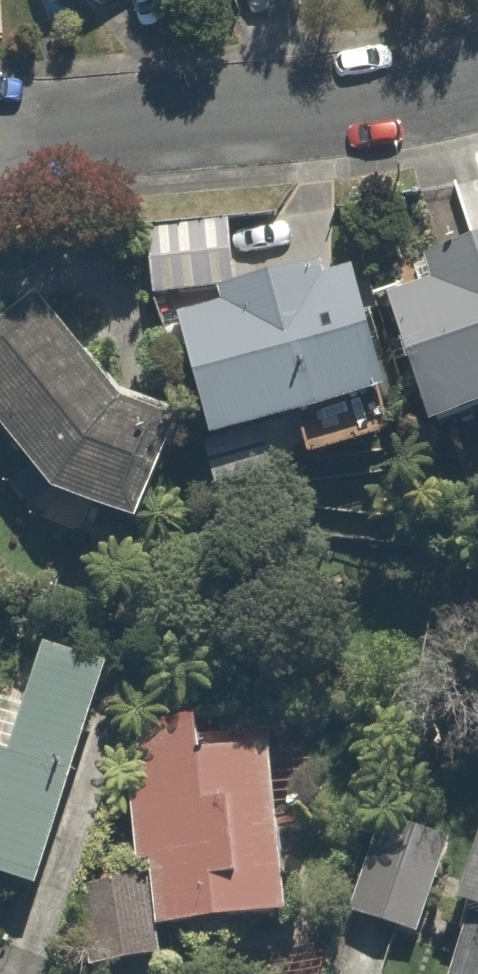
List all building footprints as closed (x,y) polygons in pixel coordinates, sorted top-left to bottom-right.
[(150,231),(154,296),(228,291),(223,226),(150,231)] [(477,417),(477,233),(423,252),(432,279),(395,292),(443,429),(477,417)] [(410,445),(359,252),(238,284),(240,293),(191,307),(227,444),(307,422),(320,470),(410,445)] [(47,289),(0,325),(0,433),(43,485),(131,538),(199,430),(109,378),(47,289)] [(50,896),(132,667),(43,635),(19,703),(0,696),(0,878),(50,896)] [(134,804),(136,860),(158,859),(161,920),(305,914),(297,736),(152,743),(155,803),(134,804)] [(428,843),(393,828),(354,920),(390,935),(428,843)] [(449,973),(477,973),(477,870),(449,973)]
